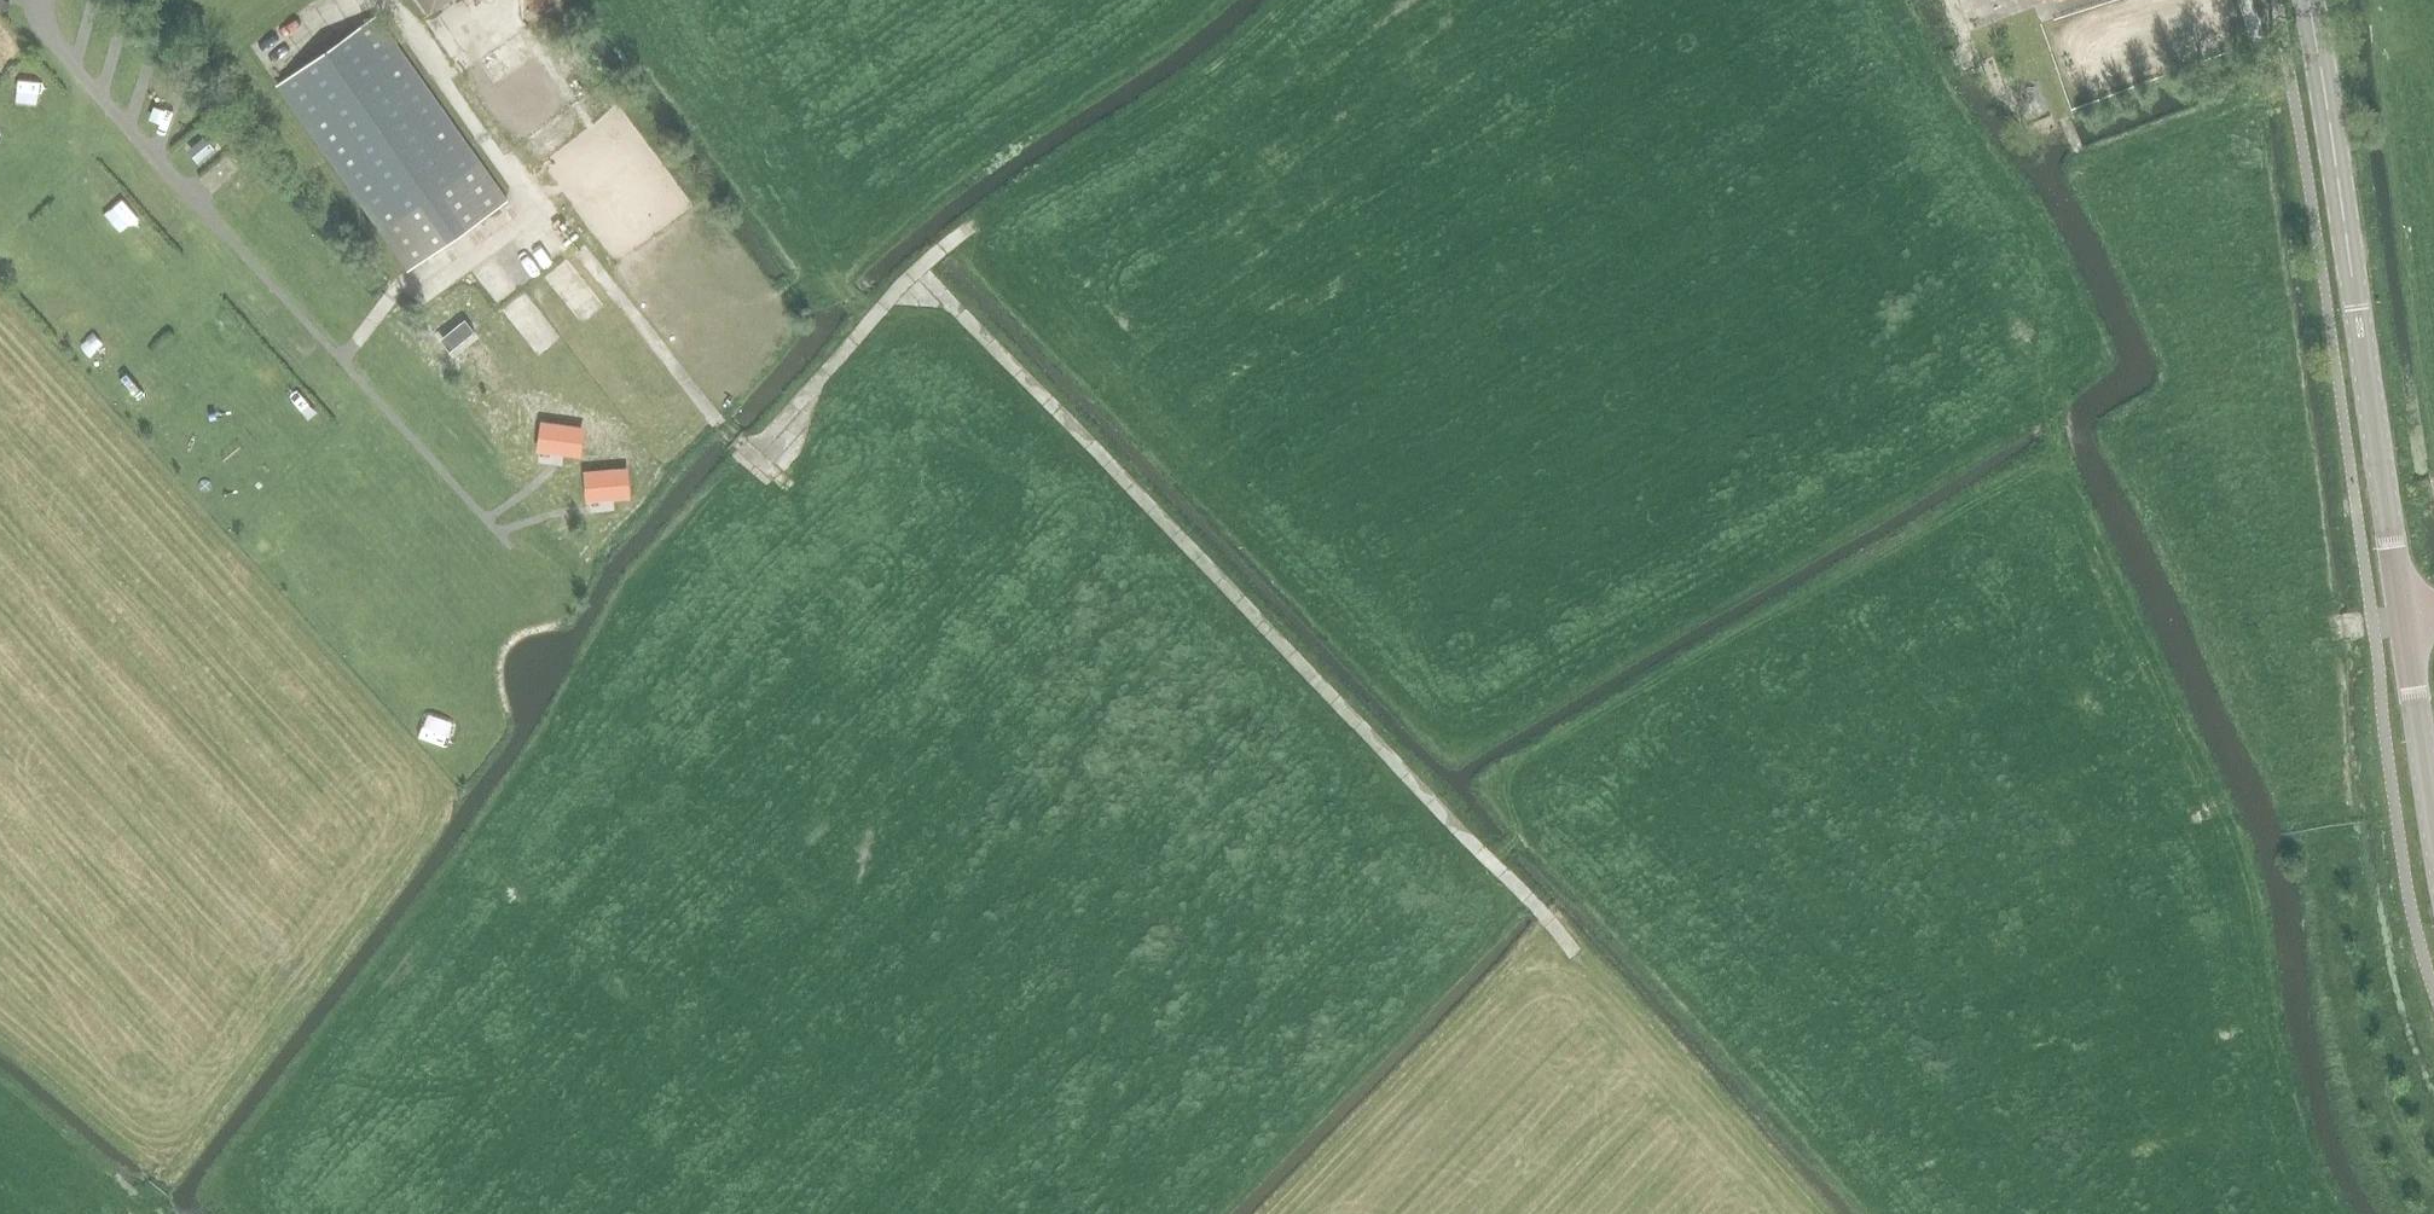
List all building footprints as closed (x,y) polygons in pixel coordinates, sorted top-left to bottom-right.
[(428,14),(448,0),(419,0),(428,14)] [(507,200),(377,15),(278,85),(407,269),(507,200)] [(204,137),(194,146),(204,158),(215,149),(204,137)] [(455,346),(474,332),(465,320),(446,334),(455,346)] [(541,423),(538,447),(577,452),(579,428),(541,423)] [(584,476),(586,500),(625,497),(623,472),(584,476)]
